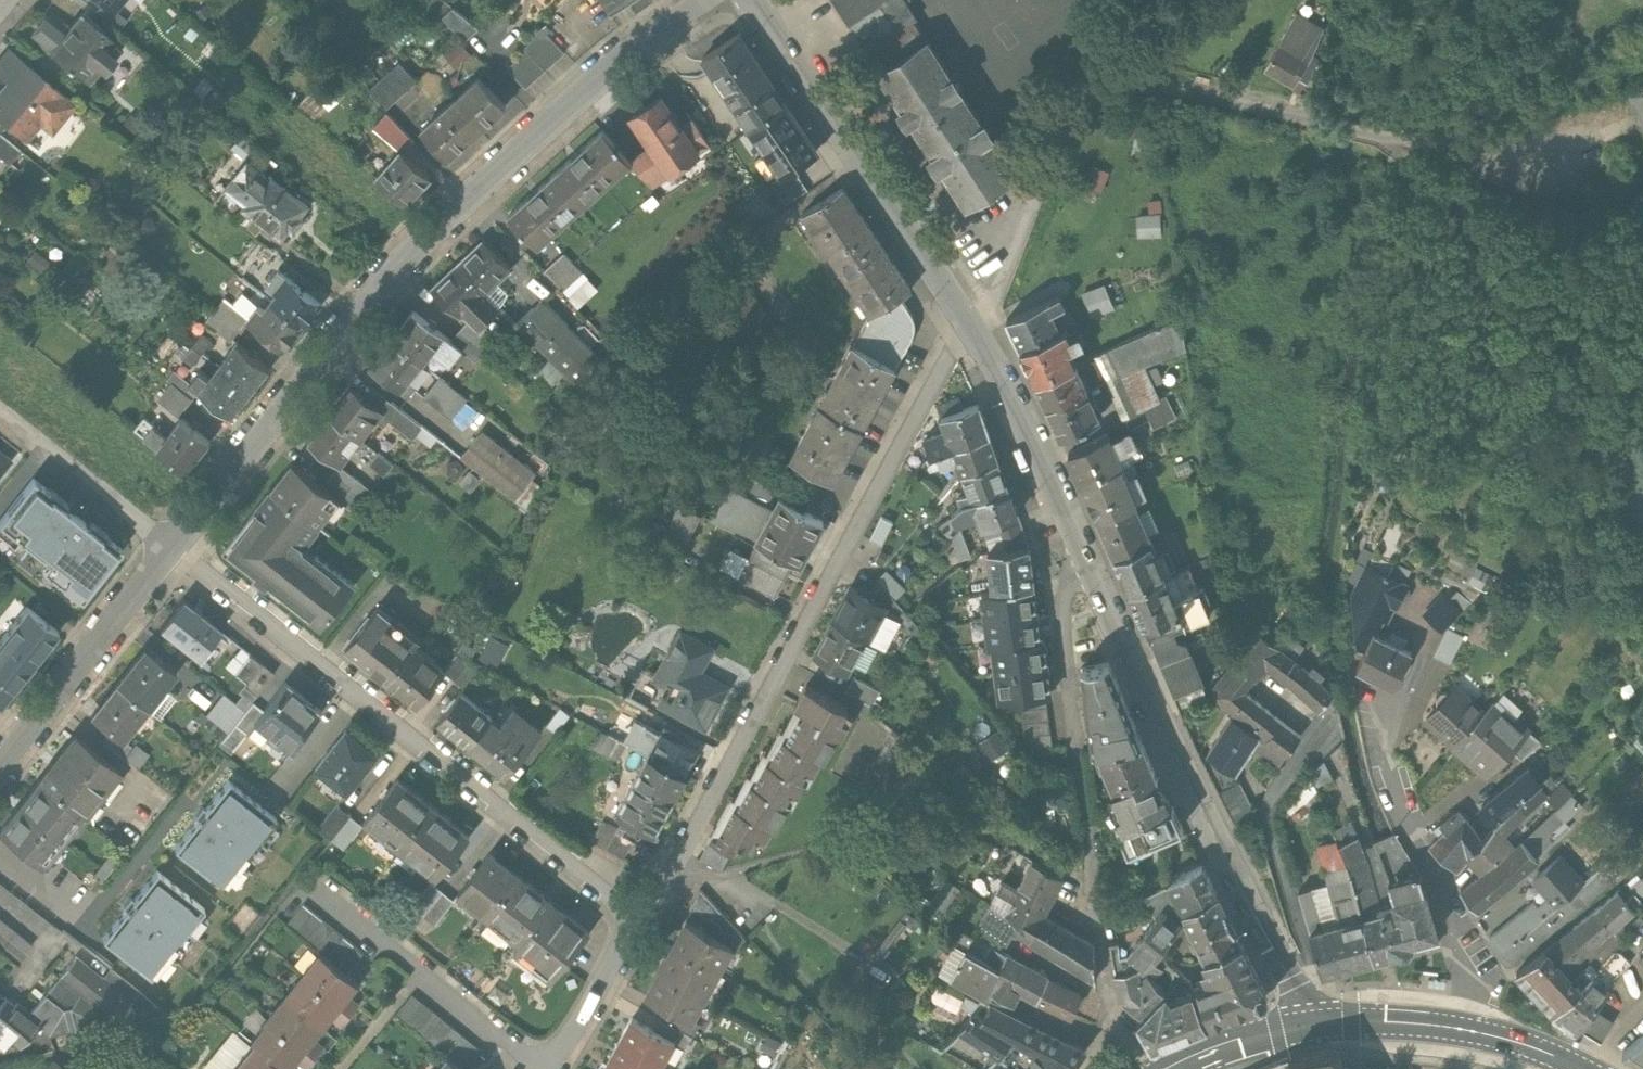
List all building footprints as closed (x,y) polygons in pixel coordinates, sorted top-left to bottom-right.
[(610,16),(634,0),(600,0),(610,16)] [(879,71),(927,40),(900,0),(832,0),(879,71)] [(443,17),(465,41),(479,28),(452,8),(443,17)] [(1264,68),(1294,84),(1299,76),(1306,80),(1319,55),(1311,51),(1324,26),(1296,11),(1264,68)] [(99,67),(103,71),(120,49),(79,15),(62,35),(42,19),(32,32),(52,48),(50,50),(87,81),(99,67)] [(527,51),(507,69),(525,88),(564,52),(547,34),(551,30),(545,24),(524,48),(527,51)] [(786,107),(739,35),(702,59),(750,131),(786,107)] [(951,76),(927,40),(879,71),(903,108),(900,110),(904,115),(908,121),(911,119),(934,154),(931,156),(936,162),(940,169),(943,167),(966,203),(1014,171),(991,135),(993,133),(984,120),(982,122),(959,88),(962,86),(954,74),(951,76)] [(471,55),(459,41),(443,54),(454,68),(471,55)] [(5,120),(26,137),(45,114),(57,124),(74,104),(8,48),(0,58),(0,75),(7,81),(0,89),(0,115),(5,120)] [(402,62),(369,91),(385,109),(418,80),(402,62)] [(331,77),(313,93),(328,110),(346,95),(331,77)] [(506,106),(479,77),(422,129),(448,158),(506,106)] [(1629,97),(1642,128),(1642,91),(1629,97)] [(632,117),(653,148),(667,168),(668,167),(693,149),(696,147),(682,127),(662,97),(632,117)] [(750,131),(766,154),(802,130),(786,107),(750,131)] [(375,126),(401,149),(402,149),(405,152),(414,141),(388,112),(375,126)] [(694,119),(682,127),(696,147),(693,149),(696,154),(711,143),(694,119)] [(565,226),(561,221),(603,183),(607,189),(632,166),(634,165),(633,164),(620,149),(621,148),(605,130),(583,150),(586,152),(574,163),(572,160),(540,189),(542,191),(530,202),(528,200),(508,217),(524,235),(526,234),(540,249),(565,226)] [(802,130),(766,154),(782,179),(793,171),(818,155),(802,130)] [(9,162),(20,149),(0,133),(0,154),(9,162)] [(252,146),(240,137),(231,149),(243,158),(252,146)] [(672,173),(668,167),(667,168),(653,148),(633,164),(634,165),(632,166),(651,187),(672,173)] [(402,149),(401,149),(377,176),(407,202),(431,174),(405,152),(402,149)] [(267,176),(247,160),(226,186),(219,195),(214,200),(235,217),(241,208),(280,240),(288,230),(292,233),(303,219),(299,216),(308,205),(269,173),(267,176)] [(1108,172),(1093,165),(1085,184),(1100,191),(1108,172)] [(793,171),(782,179),(772,186),(786,207),(808,193),(793,171)] [(226,186),(218,180),(211,189),(219,195),(226,186)] [(843,190),(803,217),(870,317),(871,318),(900,298),(910,291),(843,190)] [(1160,215),(1136,216),(1137,238),(1161,237),(1160,215)] [(485,240),(459,265),(501,309),(508,294),(498,283),(513,268),(485,240)] [(100,247),(94,257),(99,261),(106,252),(100,247)] [(548,264),(576,305),(598,291),(571,249),(548,264)] [(53,265),(34,250),(25,261),(44,276),(53,265)] [(479,330),(501,309),(459,265),(433,290),(460,318),(464,314),(471,320),(479,330)] [(280,294),(273,302),(303,327),(322,305),(305,291),(303,293),(278,272),(268,284),(280,294)] [(1103,283),(1081,293),(1091,317),(1114,307),(1103,283)] [(251,319),(261,307),(243,293),(234,305),(251,319)] [(21,302),(13,295),(7,303),(15,310),(21,302)] [(1006,320),(1020,350),(1060,332),(1059,331),(1050,312),(1064,306),(1059,296),(1006,320)] [(205,323),(230,343),(249,321),(251,319),(234,305),(225,298),(205,323)] [(870,317),(853,348),(895,371),(912,339),(914,334),(914,329),(914,323),(913,318),(900,298),(871,318),(870,317)] [(592,349),(543,299),(517,325),(553,361),(566,375),(592,349)] [(285,350),(303,327),(273,302),(265,311),(261,307),(251,319),(249,321),(269,337),(269,338),(285,350)] [(415,312),(393,340),(423,364),(435,349),(439,353),(437,356),(451,366),(463,352),(464,351),(454,342),(415,312)] [(1184,346),(1179,317),(1074,364),(1085,389),(1095,385),(1106,380),(1123,419),(1125,418),(1159,402),(1158,400),(1153,388),(1146,372),(1143,364),(1184,346)] [(471,320),(460,333),(480,348),(488,337),(479,330),(471,320)] [(1065,329),(1059,331),(1060,332),(1020,350),(1035,382),(1074,364),(1067,349),(1083,342),(1079,333),(1069,337),(1065,329)] [(487,354),(480,348),(460,333),(454,342),(464,351),(463,352),(479,365),(487,354)] [(201,334),(183,357),(193,365),(212,342),(201,334)] [(401,392),(423,364),(393,340),(371,368),(381,377),(377,382),(387,389),(391,384),(401,392)] [(237,344),(219,368),(250,392),(269,369),(237,344)] [(853,348),(820,409),(861,432),(895,371),(853,348)] [(566,375),(553,361),(537,377),(560,401),(576,386),(566,375)] [(1074,364),(1035,382),(1060,438),(1099,419),(1088,395),(1085,389),(1074,364)] [(1158,367),(1146,372),(1153,388),(1165,383),(1158,367)] [(230,417),(250,392),(219,368),(210,379),(200,371),(191,383),(190,384),(198,391),(211,401),(208,405),(213,409),(216,405),(230,417)] [(168,380),(172,384),(192,400),(198,391),(190,384),(191,383),(175,371),(168,380)] [(469,400),(440,377),(423,397),(452,421),(469,400)] [(157,402),(177,417),(192,400),(172,384),(157,402)] [(1088,395),(1098,391),(1095,385),(1085,389),(1088,395)] [(362,440),(377,422),(385,412),(374,404),(378,400),(367,391),(364,395),(354,388),(331,416),(362,440)] [(936,407),(940,419),(963,411),(958,398),(936,407)] [(1163,398),(1158,400),(1159,402),(1125,418),(1130,430),(1150,421),(1154,429),(1174,419),(1163,398)] [(412,441),(414,438),(423,428),(392,403),(385,412),(377,422),(384,427),(388,422),(412,441)] [(923,442),(929,460),(989,436),(978,405),(963,411),(940,419),(946,433),(923,442)] [(832,486),(861,432),(820,409),(790,463),(832,486)] [(341,467),(362,440),(331,416),(311,442),(321,450),(317,454),(328,463),(331,459),(339,465),(341,467)] [(211,442),(182,418),(167,437),(144,419),(135,430),(186,472),(211,442)] [(436,438),(423,428),(414,438),(428,449),(436,438)] [(1068,454),(1082,484),(1132,460),(1145,454),(1142,448),(1138,449),(1130,430),(1109,441),(1106,435),(1068,454)] [(478,435),(460,458),(515,501),(532,479),(478,435)] [(957,464),(962,476),(998,462),(989,436),(929,460),(925,462),(930,475),(957,464)] [(369,463),(384,475),(394,462),(379,450),(369,463)] [(0,455),(0,475),(10,463),(0,455)] [(457,460),(448,463),(447,476),(458,479),(464,469),(457,460)] [(1139,477),(1132,460),(1082,484),(1098,521),(1134,505),(1151,498),(1141,476),(1139,477)] [(969,494),(958,498),(962,506),(1008,489),(998,462),(962,476),(969,494)] [(293,463),(271,490),(318,527),(340,500),(322,486),(293,463)] [(1174,469),(1178,479),(1192,473),(1188,464),(1174,469)] [(339,465),(322,486),(340,500),(356,513),(373,492),(341,467),(339,465)] [(470,494),(481,481),(469,471),(458,483),(470,494)] [(87,595),(123,550),(107,537),(108,535),(91,522),(88,525),(65,507),(68,503),(50,489),(49,491),(33,479),(0,520),(0,524),(86,593),(85,594),(87,595)] [(542,486),(532,479),(515,501),(529,512),(542,486)] [(1018,494),(1029,509),(1037,503),(1026,487),(1018,494)] [(1017,515),(1008,489),(962,506),(952,515),(953,519),(956,527),(972,522),(977,515),(982,529),(1017,515)] [(319,528),(318,527),(271,490),(224,550),(321,627),(354,586),(304,546),(319,528)] [(710,522),(756,545),(773,514),(731,491),(710,522)] [(626,493),(623,504),(638,508),(641,498),(626,493)] [(792,564),(797,567),(823,522),(781,500),(773,514),(756,545),(792,564)] [(1138,515),(1134,505),(1098,521),(1114,560),(1151,545),(1147,537),(1161,531),(1152,509),(1138,515)] [(1028,547),(1017,515),(982,529),(990,552),(1028,547)] [(893,523),(881,518),(870,541),(882,547),(893,523)] [(952,568),(969,561),(956,527),(953,519),(940,530),(950,542),(945,547),(952,568)] [(756,545),(748,561),(740,577),(775,595),(792,564),(756,545)] [(1157,559),(1151,545),(1114,560),(1129,594),(1175,574),(1177,573),(1169,554),(1157,559)] [(988,553),(992,593),(1034,588),(1028,547),(990,552),(988,553)] [(724,568),(740,577),(748,561),(732,552),(724,568)] [(1411,592),(1410,587),(1408,585),(1405,583),(1411,568),(1373,553),(1367,566),(1365,565),(1357,582),(1359,583),(1352,596),(1356,642),(1366,647),(1374,632),(1389,599),(1395,602),(1396,601),(1400,603),(1404,602),(1407,600),(1411,592)] [(1494,570),(1476,560),(1468,576),(1486,585),(1494,570)] [(878,580),(897,599),(906,589),(886,571),(878,580)] [(1185,596),(1175,574),(1129,594),(1144,629),(1180,613),(1175,601),(1185,596)] [(883,612),(893,618),(903,608),(879,582),(870,591),(866,589),(862,593),(869,597),(870,600),(885,607),(883,612)] [(1453,583),(1443,593),(1461,610),(1471,599),(1453,583)] [(1210,617),(1204,603),(1209,601),(1204,587),(1185,596),(1175,601),(1180,613),(1144,629),(1150,642),(1172,633),(1186,627),(1186,628),(1210,617)] [(851,588),(833,623),(875,646),(878,648),(893,618),(883,612),(885,607),(870,600),(869,597),(862,593),(851,588)] [(982,595),(985,622),(1037,615),(1034,588),(992,593),(982,595)] [(1626,606),(1616,589),(1607,594),(1617,611),(1626,606)] [(1425,613),(1443,629),(1461,610),(1443,593),(1425,613)] [(220,630),(182,600),(160,628),(198,658),(220,630)] [(23,672),(24,673),(33,663),(31,661),(57,628),(27,606),(0,641),(0,702),(23,672)] [(345,646),(388,680),(416,646),(421,639),(378,606),(345,646)] [(1041,641),(1037,615),(985,622),(988,648),(992,647),(1041,641)] [(862,670),(875,646),(833,623),(814,657),(847,676),(853,665),(862,670)] [(1257,632),(1233,665),(1254,680),(1264,668),(1297,691),(1319,711),(1332,694),(1319,682),(1324,675),(1313,666),(1307,672),(1295,661),(1302,652),(1277,634),(1271,642),(1257,632)] [(1394,686),(1412,650),(1374,632),(1366,647),(1356,667),(1394,686)] [(1458,639),(1444,632),(1432,657),(1446,664),(1458,639)] [(1150,642),(1159,665),(1189,652),(1186,645),(1177,643),(1172,633),(1150,642)] [(662,704),(704,727),(725,688),(697,673),(710,650),(681,634),(656,679),(672,687),(662,704)] [(490,635),(478,657),(496,668),(508,646),(490,635)] [(992,647),(996,674),(1047,667),(1044,641),(1041,641),(992,647)] [(463,643),(457,653),(470,660),(475,650),(463,643)] [(943,654),(933,643),(927,649),(926,657),(933,664),(943,654)] [(445,669),(416,646),(388,680),(419,704),(444,672),(446,670),(445,669)] [(144,648),(116,684),(146,708),(174,672),(144,648)] [(1204,686),(1189,652),(1159,665),(1174,699),(1204,686)] [(275,673),(249,653),(242,663),(233,673),(246,683),(244,686),(257,696),(275,673)] [(457,653),(445,669),(446,670),(444,672),(466,688),(483,667),(470,660),(457,653)] [(225,667),(233,673),(242,663),(233,656),(225,667)] [(1091,751),(1098,750),(1142,742),(1108,663),(1082,668),(1091,751)] [(1242,693),(1254,680),(1233,665),(1209,698),(1267,739),(1265,741),(1264,742),(1284,757),(1300,737),(1242,693)] [(1051,695),(1047,667),(996,674),(999,701),(1019,698),(1045,695),(1051,695)] [(853,677),(845,692),(871,705),(879,690),(853,677)] [(263,710),(252,723),(290,752),(323,711),(285,682),(263,710)] [(150,711),(146,708),(116,684),(90,716),(108,731),(120,741),(121,740),(131,727),(135,730),(150,711)] [(1426,718),(1453,744),(1483,710),(1455,685),(1450,691),(1448,689),(1441,690),(1436,695),(1437,703),(1438,704),(1426,718)] [(792,807),(805,782),(808,784),(821,760),(824,761),(837,737),(841,739),(849,723),(842,719),(848,708),(805,686),(795,705),(805,710),(802,715),(800,713),(787,738),(783,736),(770,760),(767,759),(754,783),(751,782),(738,805),(735,804),(715,841),(732,850),(734,851),(739,843),(742,845),(743,843),(753,848),(759,837),(766,841),(773,828),(776,829),(789,805),(792,807)] [(1502,689),(1483,710),(1453,744),(1486,773),(1509,748),(1511,751),(1529,731),(1514,718),(1523,707),(1502,689)] [(438,720),(469,745),(491,717),(460,692),(438,720)] [(227,733),(245,711),(224,695),(207,717),(227,733)] [(1052,747),(1045,695),(1019,698),(1026,750),(1052,747)] [(246,734),(245,733),(252,723),(263,710),(252,701),(245,711),(227,733),(220,743),(231,752),(246,734)] [(502,725),(491,717),(469,745),(507,775),(542,731),(515,709),(502,725)] [(545,727),(555,734),(568,717),(558,709),(545,727)] [(1236,773),(1253,747),(1279,766),(1284,757),(1264,742),(1265,741),(1231,718),(1208,756),(1236,773)] [(610,734),(626,743),(645,753),(651,745),(638,738),(643,729),(630,722),(625,732),(614,726),(610,734)] [(663,728),(648,755),(684,774),(696,752),(679,743),(682,738),(663,728)] [(1008,746),(994,729),(979,741),(993,758),(1008,746)] [(101,740),(121,757),(130,746),(121,740),(120,741),(108,731),(101,740)] [(1541,742),(1529,731),(1511,751),(1521,759),(1541,742)] [(335,744),(316,767),(330,779),(334,775),(350,787),(377,754),(350,733),(339,747),(335,744)] [(618,759),(626,743),(610,734),(607,733),(599,749),(618,759)] [(74,735),(39,780),(81,814),(84,816),(119,771),(74,735)] [(121,757),(137,769),(150,754),(134,741),(130,746),(121,757)] [(1108,792),(1112,815),(1118,829),(1172,805),(1142,742),(1098,750),(1115,789),(1108,792)] [(684,774),(648,755),(617,813),(629,819),(642,826),(653,832),(684,774)] [(1202,762),(1233,824),(1253,815),(1238,784),(1240,783),(1236,773),(1208,756),(1202,762)] [(1332,781),(1323,762),(1282,808),(1295,820),(1320,802),(1314,788),(1332,781)] [(1526,795),(1547,777),(1532,762),(1515,775),(1514,780),(1526,795)] [(1632,780),(1642,793),(1642,771),(1632,780)] [(1482,871),(1512,844),(1502,832),(1555,785),(1547,777),(1526,795),(1494,823),(1497,825),(1483,841),(1468,857),(1479,869),(1480,869),(1482,871)] [(365,820),(400,848),(432,807),(397,779),(365,820)] [(81,814),(39,780),(0,828),(0,833),(41,865),(81,814)] [(197,819),(174,848),(222,886),(276,819),(228,780),(205,809),(202,807),(194,817),(197,819)] [(1483,812),(1494,823),(1526,795),(1514,780),(1483,805),(1483,812)] [(1067,786),(1045,788),(1046,805),(1068,804),(1067,786)] [(1558,807),(1522,839),(1536,855),(1552,840),(1548,835),(1581,806),(1570,795),(1558,807)] [(363,825),(337,804),(318,828),(344,849),(363,825)] [(1182,827),(1172,805),(1118,829),(1129,851),(1139,846),(1141,851),(1152,845),(1150,841),(1170,833),(1180,829),(1182,827)] [(470,836),(432,807),(400,848),(437,878),(470,836)] [(1457,870),(1468,857),(1483,841),(1459,812),(1442,827),(1445,831),(1428,848),(1457,870)] [(623,857),(635,836),(636,837),(642,826),(629,819),(623,829),(618,826),(617,828),(604,820),(593,841),(623,857)] [(1350,876),(1359,911),(1379,905),(1365,858),(1360,848),(1351,824),(1332,832),(1335,840),(1350,876)] [(1597,869),(1606,879),(1642,847),(1642,827),(1597,869)] [(1185,839),(1180,829),(1170,833),(1175,842),(1185,839)] [(1420,873),(1419,873),(1394,834),(1374,843),(1395,901),(1379,905),(1359,911),(1372,960),(1438,942),(1423,884),(1420,873)] [(720,871),(732,850),(715,841),(711,839),(699,860),(720,871)] [(956,839),(937,839),(937,852),(956,852),(956,839)] [(1502,857),(1518,875),(1539,858),(1536,855),(1522,839),(1502,857)] [(1372,960),(1359,911),(1350,876),(1335,840),(1316,845),(1327,885),(1338,924),(1309,933),(1322,975),(1372,960)] [(1374,843),(1360,848),(1365,858),(1379,905),(1395,901),(1374,843)] [(457,892),(485,915),(518,874),(489,852),(457,892)] [(1477,910),(1518,875),(1502,857),(1461,892),(1477,910)] [(1560,857),(1534,879),(1557,905),(1582,882),(1560,857)] [(1032,858),(1017,888),(1002,880),(991,903),(1033,931),(1042,913),(1044,914),(1062,875),(1032,858)] [(1201,865),(1167,883),(1182,913),(1217,895),(1201,865)] [(1609,882),(1606,879),(1597,869),(1582,882),(1557,905),(1552,910),(1500,955),(1497,957),(1505,964),(1510,964),(1609,882)] [(125,909),(102,937),(150,976),(204,908),(156,870),(133,899),(130,897),(122,907),(125,909)] [(552,902),(518,874),(485,915),(519,942),(552,902)] [(943,914),(962,887),(945,876),(927,904),(943,914)] [(1630,887),(1634,892),(1642,901),(1642,876),(1630,887)] [(454,899),(431,881),(412,905),(436,923),(454,899)] [(1158,952),(1184,917),(1182,913),(1167,883),(1145,894),(1156,915),(1129,952),(1131,953),(1145,963),(1152,957),(1158,952)] [(1298,893),(1309,933),(1338,924),(1327,885),(1298,893)] [(721,925),(714,937),(730,947),(739,951),(746,938),(701,887),(689,908),(721,925)] [(1618,890),(1595,909),(1611,929),(1619,921),(1634,909),(1625,899),(1618,890)] [(1634,892),(1625,899),(1634,909),(1642,901),(1634,892)] [(1241,944),(1217,895),(1182,913),(1184,917),(1194,938),(1189,940),(1194,950),(1199,948),(1204,958),(1241,944)] [(1488,938),(1500,955),(1552,910),(1546,899),(1537,907),(1533,902),(1488,938)] [(590,933),(552,902),(519,942),(517,945),(556,975),(590,933)] [(287,924),(321,951),(347,973),(364,952),(303,903),(287,924)] [(1029,940),(1033,931),(991,903),(977,924),(1006,943),(1013,931),(1029,940)] [(905,909),(874,952),(882,958),(908,923),(915,928),(920,920),(905,909)] [(1572,928),(1589,947),(1611,929),(1595,909),(1572,928)] [(1042,913),(1033,931),(1029,940),(1095,978),(1093,942),(1044,914),(1042,913)] [(17,961),(32,942),(0,917),(0,947),(17,961)] [(1630,933),(1619,921),(1611,929),(1589,947),(1564,971),(1573,979),(1590,961),(1597,969),(1615,949),(1630,933)] [(686,922),(673,946),(717,970),(730,947),(714,937),(686,922)] [(1564,971),(1589,947),(1572,928),(1546,950),(1564,971)] [(973,935),(966,948),(983,956),(990,943),(973,935)] [(1145,963),(1131,953),(1122,954),(1119,939),(1108,942),(1115,973),(1139,968),(1145,963)] [(983,956),(999,964),(994,975),(1020,987),(1038,997),(1046,976),(1047,973),(990,943),(983,956)] [(1209,983),(1192,991),(1206,1025),(1262,1001),(1265,991),(1241,944),(1204,958),(1208,967),(1202,969),(1209,983)] [(662,967),(660,971),(704,995),(717,970),(673,946),(669,955),(664,955),(660,964),(662,967)] [(1010,1006),(1020,987),(994,975),(999,964),(983,956),(966,948),(950,979),(985,996),(986,994),(1010,1006)] [(1615,949),(1597,969),(1555,1016),(1579,1031),(1581,1027),(1601,1040),(1612,1021),(1594,1010),(1616,980),(1613,977),(1631,962),(1615,949)] [(1573,979),(1564,971),(1546,950),(1516,974),(1535,994),(1555,1016),(1597,969),(1590,961),(1573,979)] [(321,951),(303,973),(350,1012),(359,1002),(349,994),(358,982),(347,973),(321,951)] [(30,1012),(20,1004),(18,1006),(5,996),(0,1002),(0,1040),(3,1042),(10,1033),(21,1042),(37,1023),(39,1025),(42,1022),(50,1028),(57,1028),(57,1031),(90,1022),(94,1017),(89,1013),(97,1005),(116,1020),(132,1000),(103,977),(76,955),(30,1012)] [(1120,997),(1143,1015),(1166,991),(1152,975),(1160,966),(1152,957),(1145,963),(1139,968),(1115,973),(1120,997)] [(140,990),(111,967),(103,977),(132,1000),(140,990)] [(691,1019),(704,995),(660,971),(646,995),(674,1010),(691,1019)] [(341,1023),(350,1012),(303,973),(285,995),(322,1026),(331,1015),(341,1023)] [(1081,992),(1046,976),(1038,997),(1073,1013),(1081,992)] [(1192,991),(1172,999),(1166,991),(1143,1015),(1137,1020),(1150,1042),(1159,1044),(1206,1025),(1192,991)] [(447,1054),(466,1068),(467,1068),(483,1050),(412,992),(395,1013),(447,1054)] [(285,995),(267,1016),(315,1055),(323,1045),(313,1037),(322,1026),(285,995)] [(1036,1052),(1050,1058),(1053,1055),(1072,1064),(1083,1050),(991,1005),(982,1019),(999,1030),(991,1041),(1027,1065),(1036,1052)] [(690,1034),(691,1035),(699,1023),(691,1019),(674,1010),(667,1022),(690,1034)] [(991,1041),(999,1030),(982,1019),(974,1014),(953,1039),(954,1041),(947,1046),(948,1047),(946,1050),(943,1048),(941,1050),(977,1068),(985,1068),(999,1056),(1022,1068),(1024,1068),(1027,1065),(991,1041)] [(306,1065),(315,1055),(267,1016),(250,1038),(253,1041),(287,1068),(296,1057),(306,1065)] [(631,1017),(620,1037),(664,1061),(675,1041),(654,1029),(631,1017)] [(690,1034),(667,1022),(660,1018),(654,1029),(675,1041),(684,1046),(690,1034)] [(1622,1053),(1642,1065),(1642,1034),(1622,1053)] [(779,1042),(767,1036),(762,1048),(773,1053),(779,1042)] [(608,1058),(629,1068),(660,1068),(664,1061),(620,1037),(608,1058)] [(236,1063),(244,1068),(289,1068),(287,1068),(253,1041),(236,1063)] [(1338,1055),(1329,1051),(1287,1060),(1290,1068),(1346,1068),(1338,1055)] [(1053,1055),(1050,1058),(1036,1052),(1027,1065),(1024,1068),(1067,1068),(1072,1064),(1053,1055)] [(447,1054),(437,1068),(466,1068),(447,1054)] [(862,1055),(847,1068),(880,1068),(862,1055)] [(999,1056),(985,1068),(1022,1068),(999,1056)] [(608,1058),(602,1068),(629,1068),(608,1058)] [(46,1068),(67,1068),(54,1059),(46,1068)] [(1287,1060),(1265,1068),(1290,1068),(1287,1060)]
